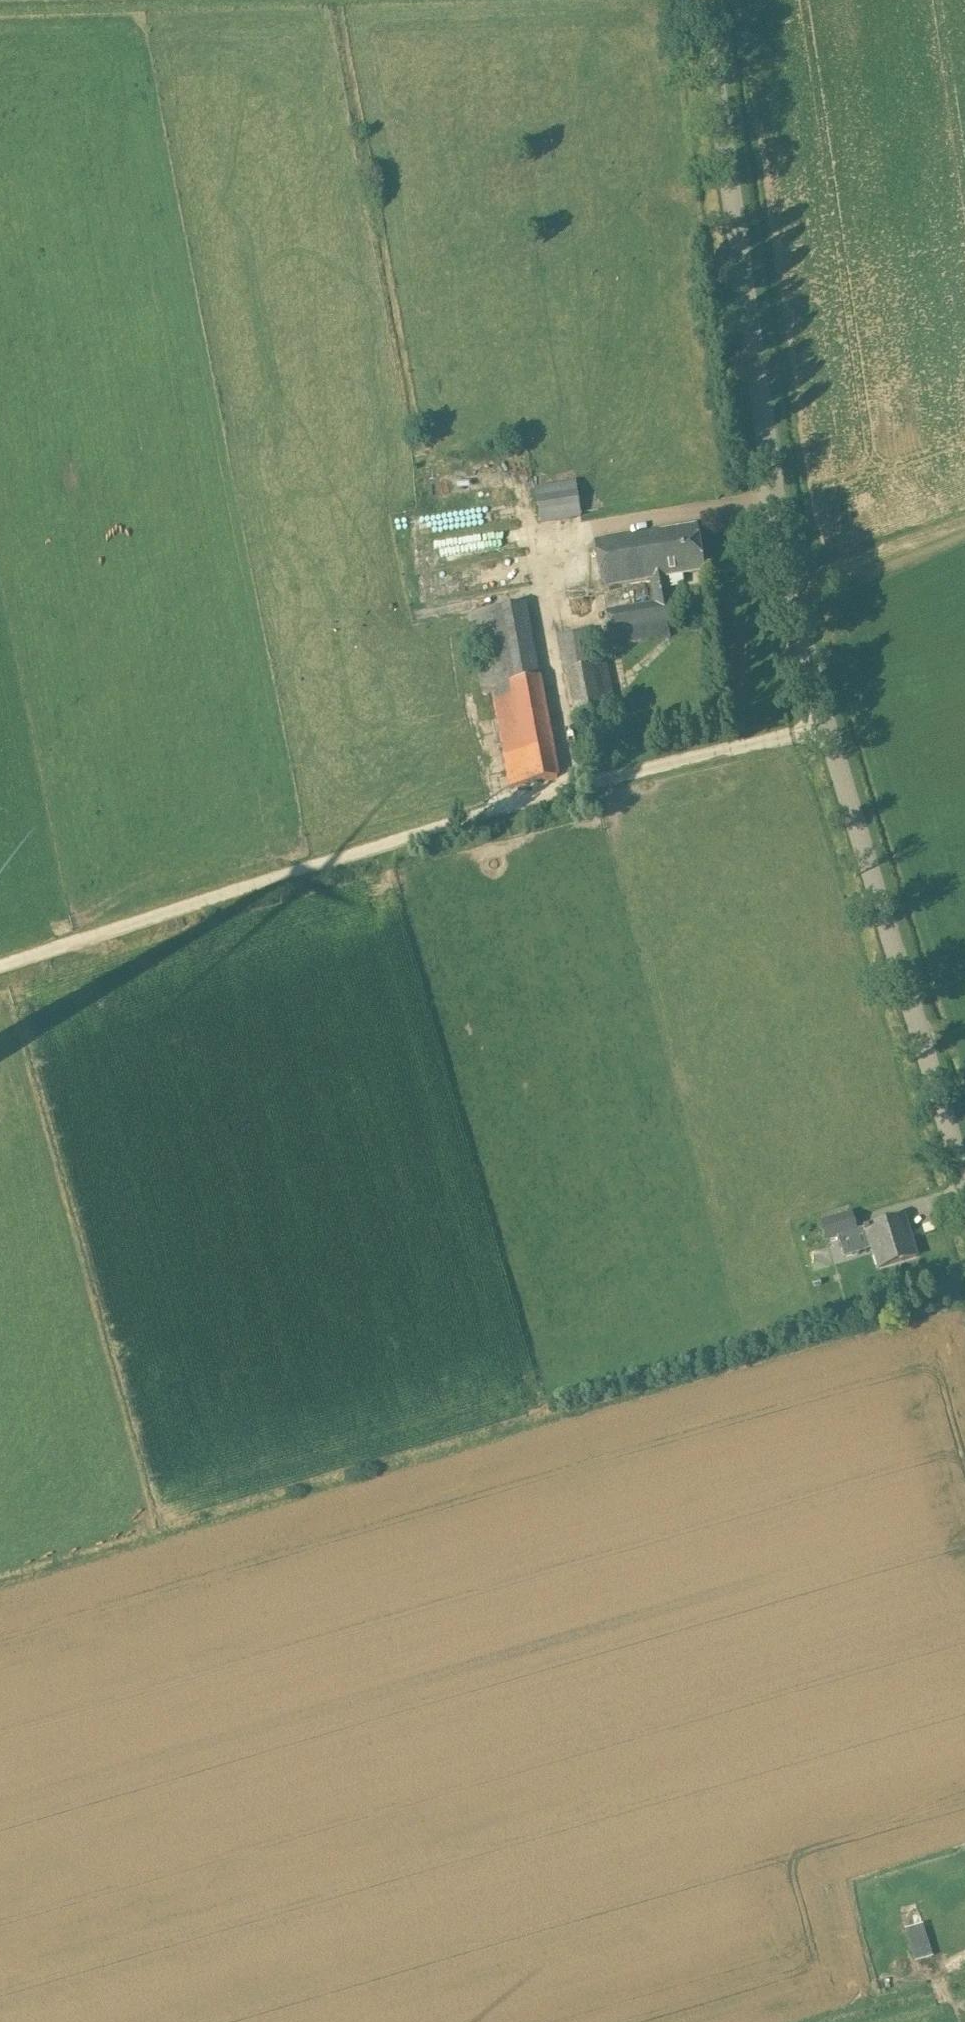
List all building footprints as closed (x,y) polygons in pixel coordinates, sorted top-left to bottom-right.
[(575,482),(535,489),(541,524),(581,517),(575,482)] [(675,623),(668,578),(704,572),(696,526),(595,543),(603,589),(647,581),(651,603),(606,611),(611,647),(670,638),(668,625),(675,623)] [(480,691),(491,690),(508,788),(560,778),(542,677),(540,678),(526,603),(467,615),(480,691)] [(608,665),(594,667),(588,633),(559,638),(575,722),(617,714),(608,665)] [(851,1212),(822,1221),(828,1242),(858,1233),(851,1212)] [(866,1230),(878,1270),(916,1258),(911,1240),(906,1242),(899,1219),(866,1230)] [(904,1930),(915,1962),(932,1957),(922,1924),(904,1930)]
